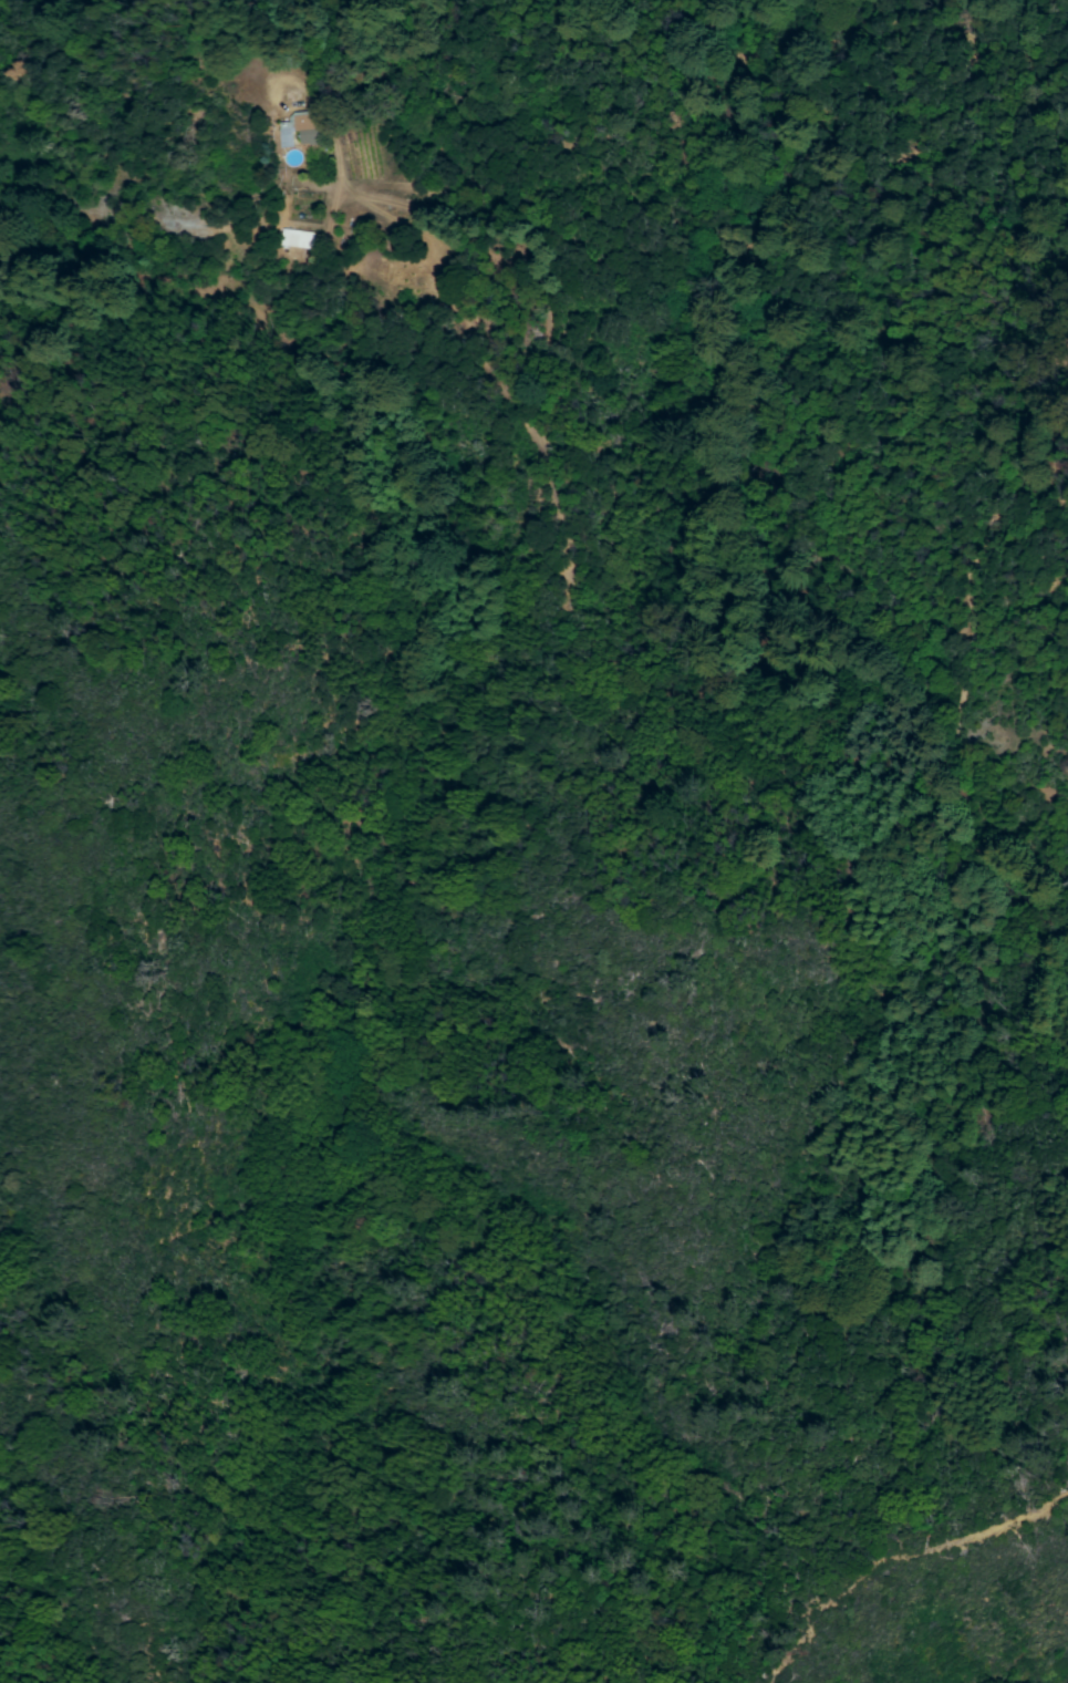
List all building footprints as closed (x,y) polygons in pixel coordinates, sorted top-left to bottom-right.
[(324,148),(322,117),(280,120),(279,148),(324,148)] [(312,232),(281,226),(278,243),(310,249),(312,232)] [(322,240),(290,237),(290,256),(321,259),(322,240)]
